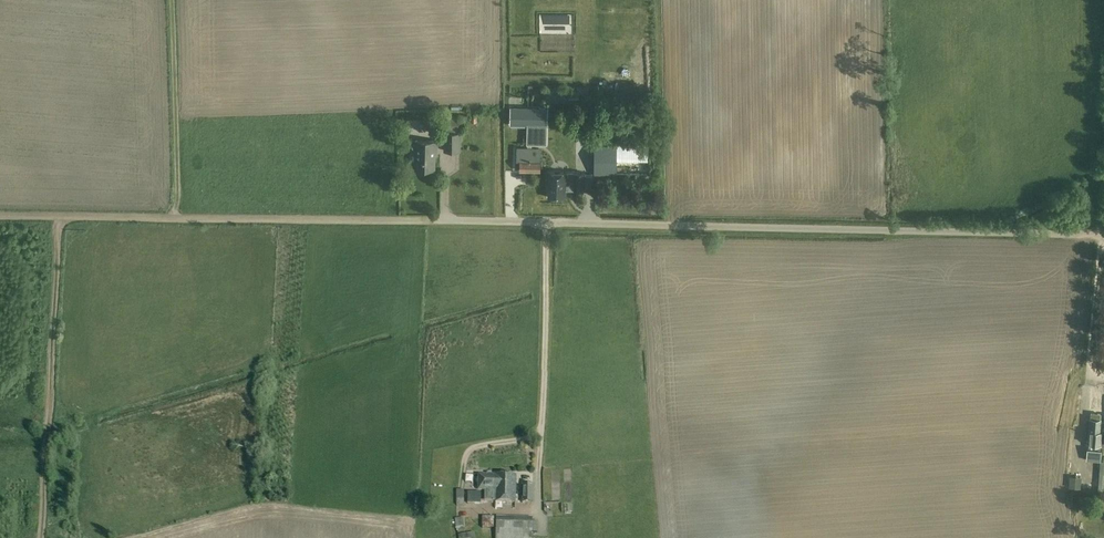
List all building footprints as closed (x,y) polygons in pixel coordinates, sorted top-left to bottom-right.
[(546,144),(547,108),(511,107),(510,123),(528,124),(527,143),(546,144)] [(448,127),(459,128),(459,115),(448,115),(448,127)] [(565,155),(565,123),(548,123),(548,154),(565,155)] [(444,132),(444,151),(461,152),(461,132),(444,132)] [(435,150),(437,150),(438,141),(412,140),(411,153),(416,153),(416,168),(435,169),(435,150)] [(594,174),(609,174),(650,175),(651,143),(609,143),(594,143),(594,174)] [(541,162),(519,161),(520,171),(541,172),(541,162)] [(547,190),(549,190),(549,197),(566,198),(567,183),(574,184),(574,188),(585,188),(585,173),(547,172),(547,190)] [(1102,444),(1102,433),(1103,433),(1103,422),(1101,422),(1101,420),(1101,414),(1091,413),(1091,419),(1090,419),(1089,444),(1095,444),(1094,449),(1087,448),(1086,461),(1101,462),(1101,449),(1101,444),(1102,444)] [(463,471),(462,479),(470,480),(471,472),(463,471)] [(1078,474),(1068,473),(1068,487),(1078,487),(1078,474)] [(479,475),(478,490),(485,490),(485,500),(495,500),(495,501),(515,502),(516,476),(479,475)] [(522,484),(522,485),(522,503),(533,503),(533,484),(522,484)] [(480,492),(467,492),(467,504),(480,504),(480,492)] [(480,514),(481,525),(491,524),(491,514),(480,514)] [(532,517),(496,516),(495,537),(523,537),(523,529),(532,530),(532,517)]
